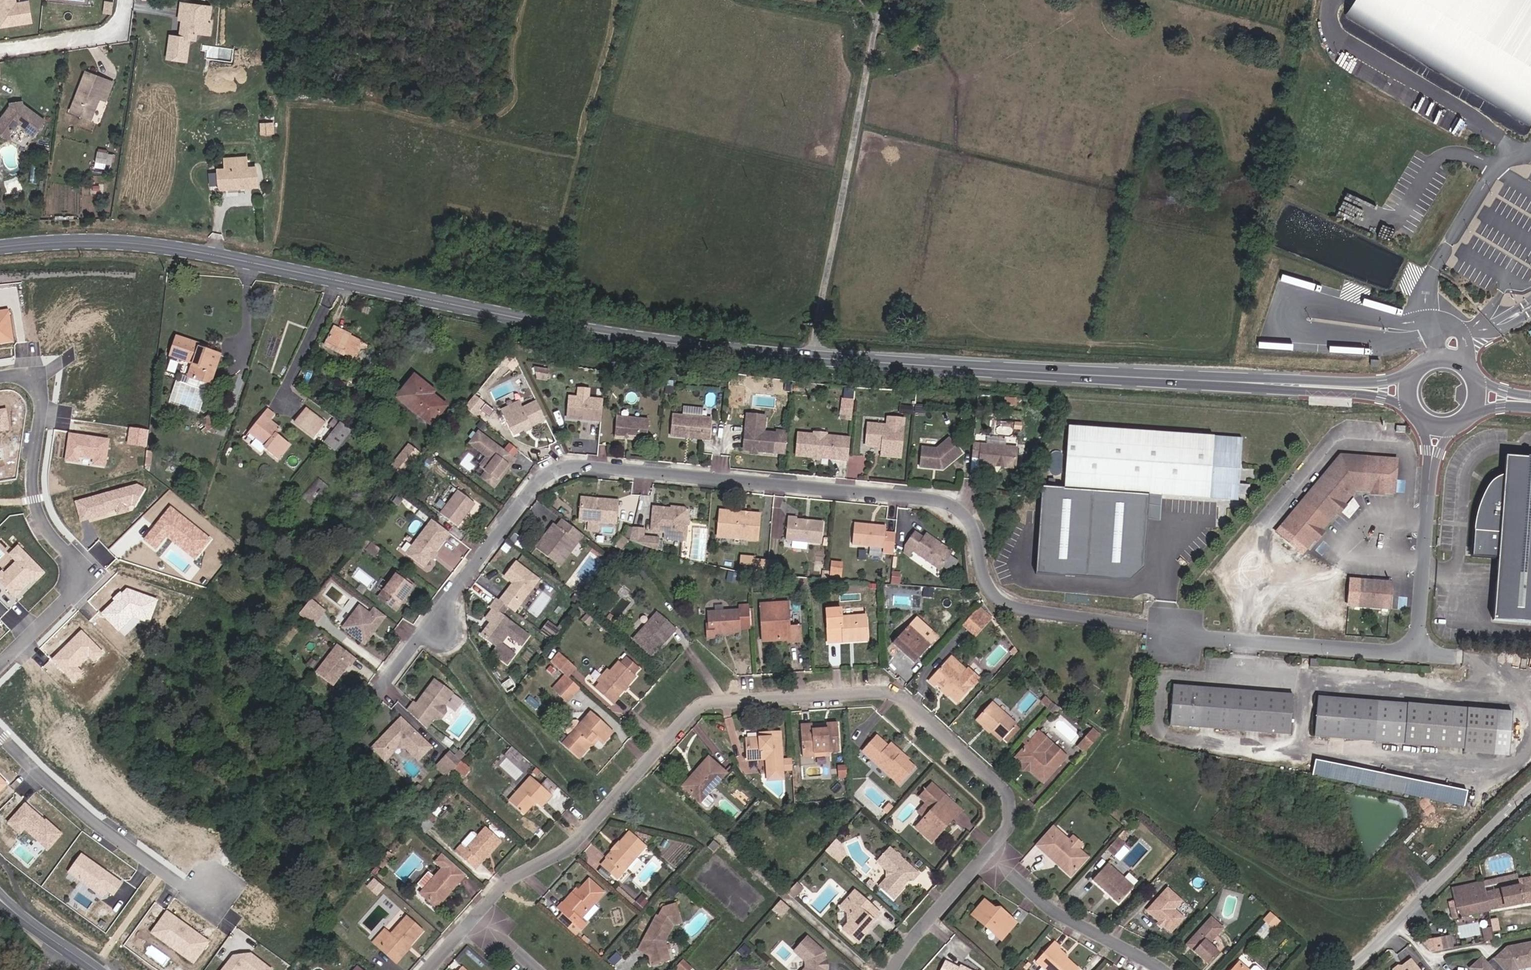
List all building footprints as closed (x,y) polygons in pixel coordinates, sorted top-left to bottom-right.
[(29,23),(26,3),(14,5),(13,0),(0,0),(0,27),(29,23)] [(1350,12),(1530,123),(1530,0),(1358,0),(1350,12)] [(207,23),(209,9),(179,5),(177,20),(182,21),(182,28),(179,29),(178,38),(168,37),(165,60),(184,62),(187,40),(193,41),(194,34),(200,34),(208,35),(209,23),(207,23)] [(912,37),(909,48),(920,50),(923,38),(912,37)] [(96,97),(102,79),(82,71),(67,111),(88,118),(96,97)] [(102,100),(109,81),(102,79),(96,97),(102,100)] [(43,121),(21,105),(18,107),(12,108),(9,107),(0,119),(0,134),(6,139),(16,125),(20,125),(22,126),(22,129),(32,136),(43,121)] [(274,123),(260,123),(260,135),(274,135),(274,123)] [(104,162),(105,152),(96,151),(94,161),(104,162)] [(256,186),(255,167),(248,166),(247,156),(225,157),(225,168),(216,170),(218,189),(256,186)] [(7,309),(0,311),(0,344),(12,342),(7,309)] [(358,349),(363,352),(365,347),(351,340),(352,339),(334,330),(327,345),(353,359),(358,349)] [(199,347),(200,344),(179,336),(172,354),(195,363),(190,377),(209,384),(220,355),(207,350),(199,347)] [(548,370),(534,368),(537,379),(547,381),(548,370)] [(444,407),(427,394),(431,390),(414,377),(397,397),(430,424),(444,407)] [(846,386),(844,396),(854,397),(856,387),(846,386)] [(462,408),(473,417),(483,405),(472,396),(466,404),(462,408)] [(601,401),(567,398),(565,419),(599,423),(601,401)] [(520,407),(503,416),(513,436),(544,421),(535,402),(521,409),(520,407)] [(517,403),(500,411),(503,416),(520,407),(517,403)] [(849,410),(840,409),(839,421),(848,421),(849,410)] [(271,464),(285,447),(271,436),(275,431),(261,421),(265,415),(259,410),(240,432),(251,441),(261,449),(258,453),(271,464)] [(323,428),(303,412),(293,424),(312,440),(323,428)] [(209,429),(219,421),(213,414),(203,421),(209,429)] [(711,420),(671,417),(669,437),(709,441),(711,420)] [(647,421),(615,418),(613,439),(645,442),(647,421)] [(900,420),(884,418),(883,426),(864,425),(863,447),(875,448),(879,448),(879,451),(879,456),(897,458),(900,420)] [(1241,498),(1245,435),(1072,424),(1067,486),(1157,492),(1241,498)] [(333,455),(348,435),(337,427),(322,447),(333,455)] [(145,441),(147,431),(129,428),(127,438),(145,441)] [(773,434),(743,431),(741,451),(771,454),(773,434)] [(91,465),(103,467),(107,440),(81,436),(81,439),(76,438),(77,436),(68,434),(67,438),(64,461),(76,463),(76,457),(92,460),(91,465)] [(511,462),(475,435),(467,445),(486,460),(479,469),(485,474),(480,480),(491,488),(496,481),(494,480),(504,467),(506,469),(511,462)] [(813,438),(796,437),(794,457),(838,461),(840,441),(823,439),(821,441),(814,440),(813,438)] [(144,448),(145,441),(127,438),(126,445),(144,448)] [(935,450),(919,448),(917,467),(940,470),(960,455),(949,440),(935,450)] [(261,449),(251,441),(244,449),(255,457),(258,453),(261,449)] [(840,441),(838,461),(845,462),(847,441),(840,441)] [(1015,450),(971,445),(970,459),(978,460),(977,467),(993,468),(994,464),(1013,466),(1015,450)] [(393,470),(405,479),(421,459),(409,449),(393,470)] [(1304,551),(1359,487),(1398,490),(1401,458),(1345,454),(1279,530),(1304,551)] [(1509,455),(1507,472),(1499,475),(1493,480),(1487,487),(1482,497),(1478,510),(1476,528),(1502,530),(1495,618),(1530,621),(1530,457),(1509,455)] [(504,467),(494,480),(496,481),(506,469),(504,467)] [(1153,566),(1157,492),(1067,486),(1050,485),(1044,572),(1138,578),(1153,566)] [(71,504),(75,523),(98,518),(97,514),(112,511),(123,509),(128,507),(132,510),(141,496),(131,490),(71,504)] [(455,491),(450,498),(438,514),(455,527),(472,504),(455,491)] [(450,498),(442,492),(430,507),(438,514),(450,498)] [(616,502),(580,499),(578,521),(614,524),(616,502)] [(667,509),(648,507),(646,530),(661,532),(660,539),(683,542),(685,527),(687,525),(687,521),(686,519),(687,512),(684,509),(667,507),(667,509)] [(123,509),(112,511),(114,519),(125,517),(123,509)] [(755,542),(757,516),(717,512),(715,534),(729,536),(728,540),(755,542)] [(197,556),(206,544),(166,513),(140,545),(152,554),(163,540),(166,540),(185,555),(189,550),(197,556)] [(581,535),(561,519),(556,525),(552,523),(534,547),(554,562),(565,548),(569,551),(581,535)] [(793,519),(785,519),(782,542),(818,545),(820,524),(793,521),(793,519)] [(447,533),(430,520),(405,556),(422,568),(429,557),(427,556),(430,552),(432,553),(447,533)] [(612,533),(613,525),(601,524),(601,532),(612,533)] [(891,555),(893,535),(883,534),(884,528),(852,525),(850,546),(882,549),(881,554),(891,555)] [(950,554),(923,536),(919,542),(910,536),(902,547),(901,554),(907,558),(911,553),(938,572),(950,554)] [(183,557),(185,555),(166,540),(164,542),(183,557)] [(371,557),(376,550),(368,544),(363,550),(371,557)] [(13,598),(19,592),(18,591),(30,579),(33,581),(41,573),(16,547),(7,555),(14,562),(2,575),(0,573),(0,585),(13,598)] [(569,551),(565,548),(554,562),(558,565),(569,551)] [(191,563),(197,556),(189,550),(183,557),(191,563)] [(776,560),(766,559),(764,574),(774,575),(776,560)] [(536,579),(513,561),(501,576),(510,583),(511,586),(508,586),(504,592),(518,603),(536,579)] [(837,578),(838,568),(828,567),(827,577),(837,578)] [(412,588),(396,575),(376,598),(393,612),(412,588)] [(1391,606),(1393,581),(1352,578),(1350,603),(1391,606)] [(125,592),(101,615),(116,631),(131,617),(146,623),(154,603),(125,592)] [(505,608),(494,599),(488,608),(490,610),(483,620),(488,624),(478,636),(494,648),(489,654),(504,666),(512,656),(498,645),(505,636),(519,647),(526,637),(499,616),(505,608)] [(307,600),(295,615),(309,625),(320,611),(307,600)] [(765,622),(766,644),(785,642),(785,645),(795,645),(795,629),(785,630),(784,604),(757,605),(758,622),(765,622)] [(356,608),(341,630),(363,645),(383,617),(373,609),(367,616),(356,608)] [(851,638),(851,643),(864,642),(863,616),(839,616),(838,609),(824,610),(825,643),(840,643),(840,638),(851,638)] [(722,637),(727,636),(737,636),(736,615),(706,617),(706,626),(703,626),(704,641),(713,641),(713,637),(722,637)] [(974,615),(963,627),(974,638),(986,627),(974,615)] [(656,644),(660,647),(672,633),(654,616),(630,643),(645,656),(653,648),(656,644)] [(759,644),(766,644),(765,622),(758,622),(759,644)] [(557,632),(545,623),(538,633),(550,642),(557,632)] [(909,626),(891,643),(914,665),(930,647),(909,626)] [(61,650),(50,661),(71,682),(79,674),(73,668),(85,656),(91,663),(99,654),(79,633),(66,646),(67,648),(63,652),(61,650)] [(355,660),(337,646),(315,674),(332,687),(348,666),(350,667),(355,660)] [(545,661),(548,664),(556,656),(552,653),(545,661)] [(569,668),(556,656),(548,664),(561,676),(569,668)] [(617,660),(634,674),(635,672),(619,657),(617,660)] [(1323,666),(1324,657),(1314,657),(1314,666),(1323,666)] [(617,660),(614,663),(631,678),(634,674),(617,660)] [(608,704),(631,678),(614,663),(606,672),(595,685),(591,690),(608,704)] [(978,682),(966,672),(958,681),(942,667),(927,684),(934,690),(936,688),(942,693),(944,692),(949,697),(948,698),(957,706),(978,682)] [(591,681),(595,685),(606,672),(602,669),(591,681)] [(561,676),(548,690),(564,704),(576,689),(561,676)] [(452,694),(434,681),(416,706),(413,703),(407,712),(426,730),(434,720),(435,721),(441,720),(446,713),(445,707),(444,706),(452,694)] [(1296,694),(1177,685),(1174,725),(1293,733),(1296,694)] [(1321,695),(1319,734),(1468,744),(1468,748),(1510,750),(1513,708),(1321,695)] [(1041,705),(1048,712),(1054,706),(1046,698),(1041,705)] [(990,702),(977,717),(995,732),(1004,740),(1017,724),(990,702)] [(1054,706),(1048,712),(1054,718),(1059,711),(1054,706)] [(611,734),(588,714),(560,745),(576,759),(589,745),(588,743),(591,740),(598,747),(611,734)] [(995,732),(977,717),(973,722),(991,737),(995,732)] [(431,749),(401,720),(378,743),(391,756),(398,748),(404,748),(418,762),(431,749)] [(814,759),(813,754),(837,753),(835,726),(823,726),(823,733),(809,734),(809,727),(798,728),(800,759),(814,759)] [(1092,730),(1076,747),(1084,754),(1099,735),(1092,730)] [(899,786),(911,772),(895,757),(899,751),(890,743),(887,747),(873,734),(859,750),(899,786)] [(1057,752),(1038,735),(1020,755),(1028,763),(1025,765),(1037,776),(1045,783),(1066,759),(1057,752)] [(778,736),(765,736),(765,741),(758,741),(745,741),(746,762),(764,762),(765,775),(781,774),(791,774),(790,762),(779,762),(778,736)] [(908,759),(899,751),(895,757),(911,772),(915,768),(907,761),(908,759)] [(459,762),(449,753),(440,762),(448,771),(444,775),(447,778),(451,773),(457,765),(459,762)] [(1028,763),(1020,755),(1018,758),(1025,765),(1028,763)] [(699,779),(686,793),(698,804),(725,776),(707,760),(694,774),(699,779)] [(1315,777),(1470,803),(1473,787),(1318,761),(1315,777)] [(467,772),(457,765),(451,773),(461,780),(467,772)] [(699,779),(694,774),(681,788),(686,793),(699,779)] [(781,774),(765,775),(765,783),(767,785),(780,784),(781,784),(781,774)] [(530,806),(535,810),(547,798),(526,779),(505,804),(519,817),(530,806)] [(942,825),(947,829),(960,812),(931,786),(920,800),(924,806),(917,816),(924,822),(918,830),(930,839),(942,825)] [(22,806),(6,824),(17,835),(21,830),(45,851),(58,836),(42,822),(41,824),(38,821),(39,820),(22,806)] [(412,823),(423,833),(427,828),(416,818),(412,823)] [(419,837),(423,833),(412,823),(408,827),(419,837)] [(934,843),(947,829),(942,825),(930,839),(934,843)] [(1037,847),(1057,864),(1060,861),(1075,874),(1087,858),(1078,850),(1071,843),(1054,828),(1037,847)] [(456,850),(451,856),(468,870),(474,863),(477,866),(495,844),(481,832),(461,853),(456,850)] [(603,859),(606,862),(600,869),(613,881),(623,869),(622,868),(631,858),(633,860),(642,850),(626,835),(615,847),(617,848),(612,853),(610,851),(603,859)] [(1071,843),(1078,850),(1081,846),(1074,839),(1071,843)] [(842,847),(835,841),(829,847),(836,853),(842,847)] [(710,858),(719,849),(712,842),(703,852),(710,858)] [(1124,850),(1116,842),(1106,853),(1114,860),(1124,850)] [(829,847),(825,853),(831,859),(836,853),(829,847)] [(870,862),(883,875),(875,885),(876,890),(884,897),(890,896),(905,879),(907,881),(913,874),(884,848),(870,862)] [(118,885),(78,856),(65,874),(99,898),(103,892),(110,897),(118,885)] [(431,907),(439,897),(441,899),(459,878),(434,858),(429,865),(437,872),(417,895),(431,907)] [(1071,877),(1075,874),(1060,861),(1057,864),(1071,877)] [(1134,889),(1108,866),(1093,882),(1119,904),(1134,889)] [(1520,882),(1520,880),(1517,869),(1483,876),(1483,877),(1486,889),(1520,882)] [(1483,877),(1450,884),(1455,910),(1451,911),(1452,917),(1530,899),(1530,887),(1529,877),(1520,880),(1520,882),(1486,889),(1483,877)] [(554,907),(560,912),(571,922),(577,927),(582,922),(576,917),(599,892),(586,880),(572,895),(570,893),(561,903),(560,901),(554,907)] [(801,882),(792,892),(798,897),(807,887),(801,882)] [(676,892),(670,886),(664,893),(670,899),(676,892)] [(1173,934),(1184,923),(1174,913),(1183,903),(1170,891),(1150,913),(1161,923),(1165,927),(1173,934)] [(862,934),(876,917),(852,894),(838,910),(845,916),(845,928),(840,934),(854,948),(863,939),(862,934)] [(782,902),(773,911),(782,919),(791,910),(782,902)] [(1017,925),(1000,911),(996,913),(991,909),(987,905),(975,918),(987,928),(989,926),(996,932),(998,930),(1006,937),(1017,925)] [(642,955),(646,954),(647,955),(645,960),(647,967),(666,961),(661,945),(671,926),(677,922),(672,907),(659,910),(637,952),(642,955)] [(571,922),(560,912),(553,918),(564,929),(571,922)] [(164,914),(148,935),(190,966),(206,944),(164,914)] [(1273,931),(1281,923),(1271,914),(1264,922),(1273,931)] [(381,946),(396,961),(421,935),(405,920),(389,938),(383,932),(371,946),(376,951),(381,946)] [(1208,966),(1220,953),(1210,944),(1214,940),(1223,930),(1212,920),(1191,944),(1196,948),(1193,952),(1208,966)] [(989,926),(987,928),(1002,942),(1006,937),(998,930),(996,932),(989,926)] [(1473,929),(1445,934),(1448,947),(1476,941),(1473,929)] [(1427,933),(1422,937),(1432,949),(1437,944),(1427,933)] [(825,951),(808,936),(796,953),(806,963),(806,968),(804,969),(827,969),(829,969),(828,960),(826,960),(825,951)] [(1515,966),(1526,964),(1525,960),(1530,959),(1530,940),(1506,945),(1505,948),(1503,950),(1500,949),(1493,956),(1499,962),(1492,967),(1487,961),(1481,953),(1468,964),(1473,969),(1511,969),(1515,966)] [(1064,953),(1065,951),(1056,944),(1038,964),(1045,969),(1078,969),(1067,961),(1061,955),(1064,953)] [(1188,947),(1193,952),(1196,948),(1191,944),(1188,947)] [(381,946),(376,951),(392,966),(396,961),(381,946)] [(220,969),(266,969),(248,955),(231,957),(220,969)] [(1499,962),(1493,956),(1487,961),(1492,967),(1499,962)] [(1410,957),(1401,964),(1398,964),(1393,967),(1392,969),(1420,969),(1410,957)] [(674,968),(676,969),(689,969),(690,968),(682,960),(674,968)] [(1237,961),(1229,969),(1247,969),(1237,961)]
